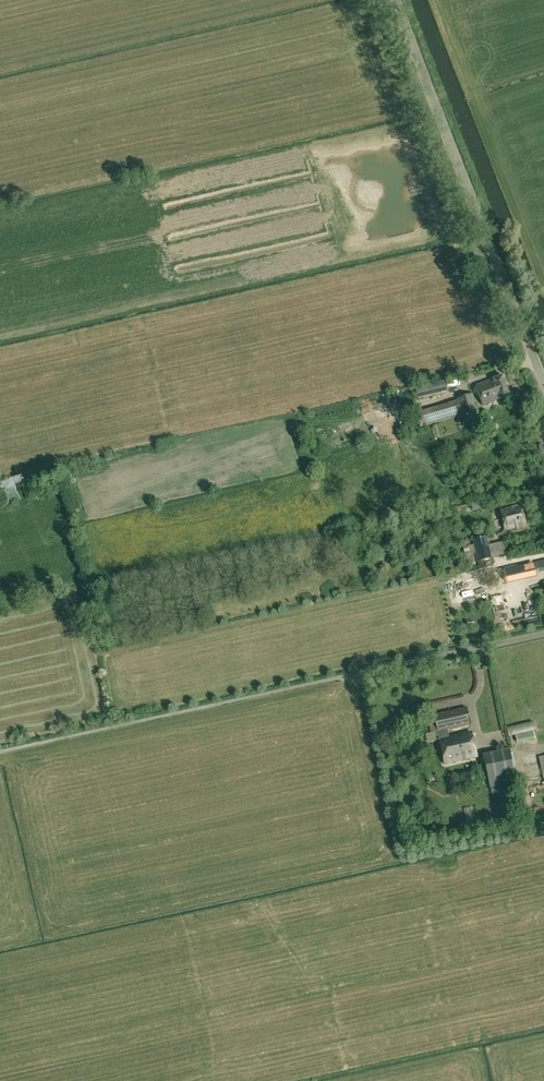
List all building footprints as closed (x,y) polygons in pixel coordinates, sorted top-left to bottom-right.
[(500,398),(500,399),(510,396),(503,375),(493,378),(493,379),(476,386),(482,405),(500,398)] [(415,387),(417,398),(445,392),(443,381),(415,387)] [(465,420),(478,416),(479,416),(472,394),(458,398),(458,400),(415,413),(419,427),(463,414),(465,420)] [(480,422),(478,416),(465,420),(467,426),(480,422)] [(24,498),(23,485),(5,487),(6,501),(24,498)] [(526,526),(521,505),(500,510),(505,528),(516,526),(516,528),(526,526)] [(489,545),(491,545),(488,535),(472,540),(473,545),(475,554),(477,562),(492,558),(489,545)] [(475,554),(473,545),(463,548),(465,556),(473,554),(475,554)] [(471,732),(449,737),(448,730),(469,725),(465,707),(433,714),(435,720),(428,722),(431,733),(437,732),(439,740),(439,739),(445,763),(476,756),(471,732)] [(536,738),(534,729),(516,733),(517,742),(536,738)] [(483,754),(490,787),(516,782),(510,749),(483,754)] [(521,754),(523,764),(537,760),(535,751),(521,754)]
